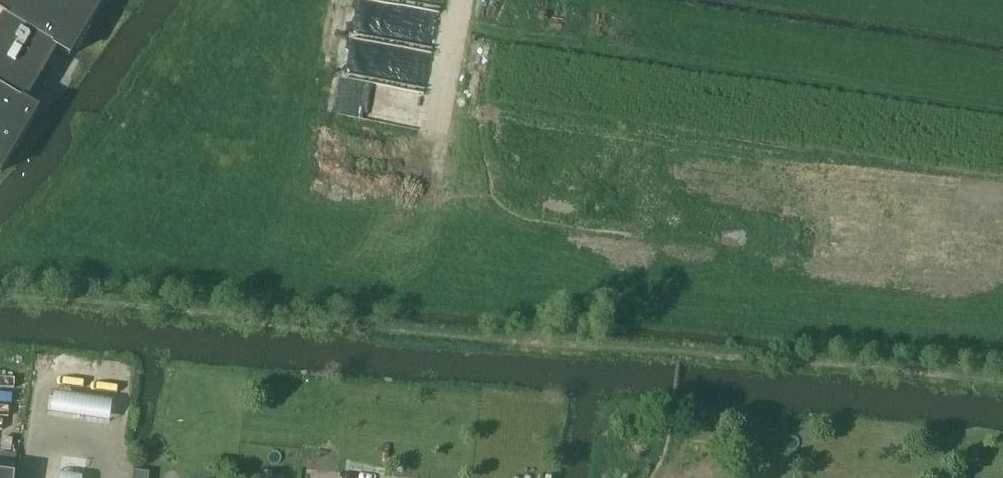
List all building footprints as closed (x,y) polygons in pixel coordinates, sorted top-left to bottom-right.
[(4,17),(58,49),(70,57),(104,0),(0,0),(0,14),(4,17)] [(340,113),(412,125),(418,88),(409,87),(415,49),(435,52),(443,0),(358,0),(340,113)] [(0,173),(38,110),(26,103),(44,73),(58,49),(4,17),(0,23),(0,173)]
